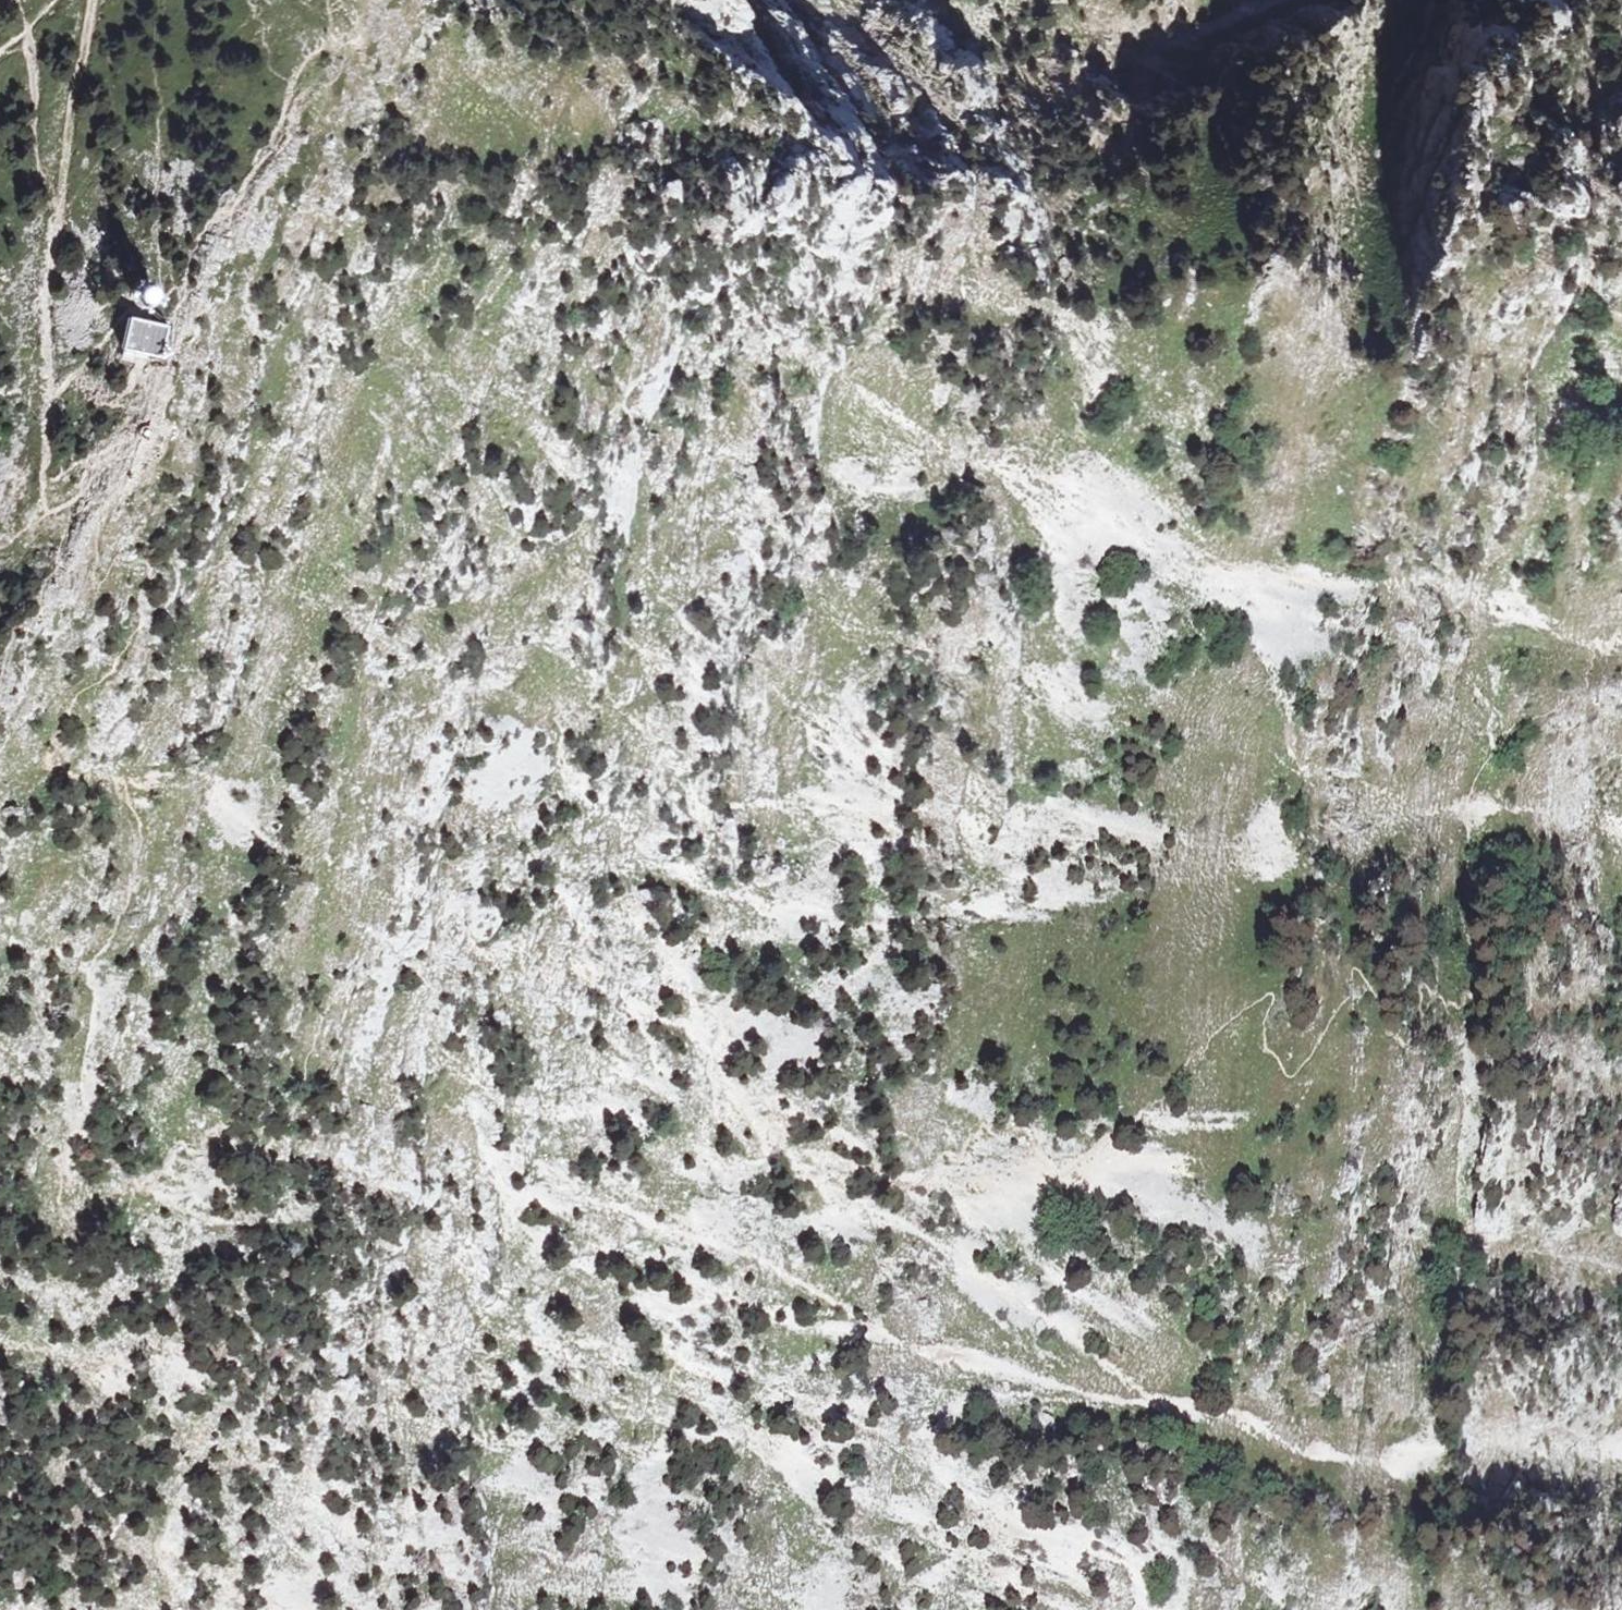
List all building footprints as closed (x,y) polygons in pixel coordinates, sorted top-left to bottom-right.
[(123,312),(117,342),(138,346),(145,347),(155,349),(161,319),(123,312)]
